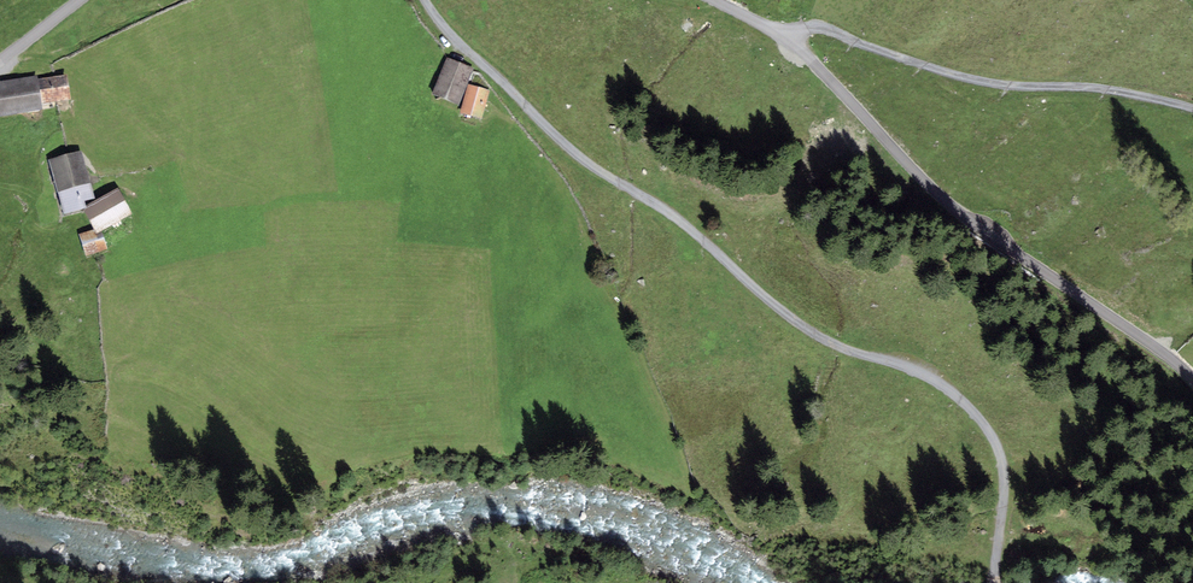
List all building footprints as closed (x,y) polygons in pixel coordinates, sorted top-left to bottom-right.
[(473,68),(446,58),(432,94),(459,104),(473,68)] [(0,81),(0,117),(42,110),(42,104),(71,99),(67,74),(38,79),(37,75),(0,81)] [(489,89),(468,84),(460,113),(482,119),(489,89)] [(82,151),(50,160),(65,214),(86,208),(84,200),(95,197),(82,151)] [(87,208),(84,210),(97,233),(132,213),(118,188),(86,205),(87,208)] [(93,229),(78,234),(86,256),(108,248),(101,232),(95,234),(93,229)]
